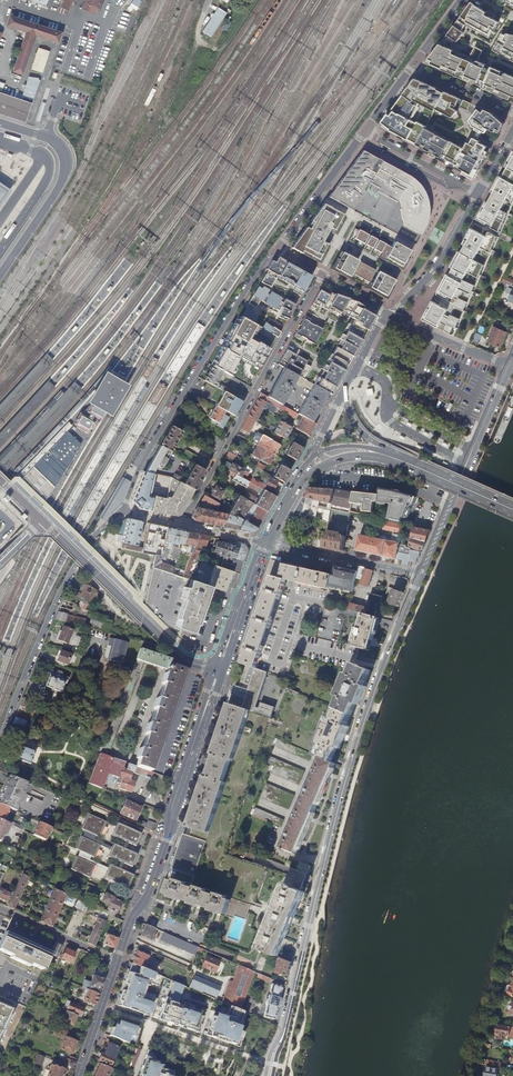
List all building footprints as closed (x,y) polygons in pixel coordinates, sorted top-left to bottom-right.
[(57,12),(67,15),(72,0),(61,0),(57,12)] [(105,1),(103,0),(85,0),(80,9),(94,15),(97,9),(100,10),(105,1)] [(137,11),(142,0),(133,0),(129,7),(137,11)] [(445,39),(449,41),(453,42),(455,40),(458,42),(464,32),(462,30),(466,25),(469,26),(471,23),(475,25),(473,28),(477,31),(479,28),(482,30),(481,33),(489,37),(493,27),(491,26),(492,25),(496,27),(499,22),(486,15),(487,12),(480,7),(482,3),(477,0),(474,0),(445,39)] [(212,37),(227,12),(218,6),(202,31),(212,37)] [(60,33),(9,16),(5,27),(24,34),(11,73),(21,76),(34,37),(57,45),(60,33)] [(230,24),(225,21),(220,29),(225,32),(230,24)] [(507,35),(502,33),(500,37),(501,38),(500,40),(499,40),(496,45),(498,46),(495,51),(502,54),(503,51),(512,56),(511,59),(512,61),(512,34),(508,33),(507,35)] [(428,62),(494,92),(495,91),(511,98),(512,99),(512,76),(506,73),(504,76),(502,75),(504,72),(492,67),(490,70),(485,68),(487,64),(478,61),(483,50),(476,46),(470,57),(458,52),(457,55),(453,53),(454,50),(446,47),(441,44),(428,62)] [(42,72),(49,51),(38,48),(31,69),(42,72)] [(503,51),(502,54),(511,59),(512,56),(503,51)] [(25,88),(22,96),(33,100),(40,80),(38,79),(39,78),(31,77),(28,76),(25,85),(24,84),(23,87),(25,88)] [(499,133),(506,120),(480,108),(471,120),(474,126),(477,128),(476,129),(480,131),(475,139),(471,138),(466,147),(428,126),(438,108),(454,117),(459,111),(457,107),(458,105),(468,110),(471,103),(417,78),(383,123),(392,129),(391,130),(418,144),(465,170),(464,173),(474,179),(491,147),(483,143),(484,140),(481,139),(485,132),(493,136),(496,132),(499,133)] [(0,83),(0,92),(16,97),(18,89),(0,83)] [(31,103),(0,92),(0,114),(25,122),(31,103)] [(363,150),(328,197),(349,208),(353,210),(359,202),(358,201),(365,191),(363,189),(369,182),(380,188),(378,191),(397,202),(398,200),(400,201),(401,209),(400,209),(401,219),(403,219),(404,226),(421,235),(425,226),(428,217),(428,209),(427,201),(425,193),(422,189),(419,185),(416,181),(412,178),(410,176),(380,159),(363,150)] [(444,331),(454,337),(454,336),(500,234),(512,203),(512,152),(505,166),(508,168),(503,177),(500,176),(492,191),(494,193),(489,202),(486,201),(477,219),(482,222),(481,224),(480,226),(474,223),(463,244),(466,245),(462,252),(459,251),(451,267),(453,268),(449,275),(447,274),(437,292),(447,297),(448,295),(458,300),(450,317),(445,314),(448,309),(432,301),(422,319),(438,328),(441,323),(444,325),(447,326),(444,331)] [(342,214),(323,203),(311,220),(312,221),(308,228),(306,227),(291,248),(301,253),(302,251),(318,259),(321,254),(323,255),(327,248),(324,247),(327,243),(322,241),(328,229),(329,227),(334,229),(338,221),(341,223),(343,219),(340,217),(342,214)] [(329,227),(328,229),(335,233),(341,223),(338,221),(334,229),(329,227)] [(407,254),(409,250),(394,242),(391,247),(355,227),(348,240),(353,243),(355,239),(358,240),(356,245),(361,247),(365,240),(367,241),(365,244),(367,245),(365,249),(369,252),(374,244),(375,245),(371,253),(376,255),(378,251),(381,253),(379,257),(395,266),(396,263),(401,266),(403,261),(406,262),(410,255),(407,254)] [(389,287),(393,280),(378,271),(373,279),(371,278),(376,270),(360,261),(355,270),(353,268),(358,260),(342,252),(338,259),(336,258),(334,261),(336,263),(334,267),(339,270),(337,272),(345,276),(346,274),(349,276),(351,272),(353,273),(369,282),(371,283),(369,287),(373,289),(371,291),(379,295),(380,293),(385,295),(387,291),(390,292),(392,288),(389,287)] [(293,291),(301,296),(312,276),(278,257),(277,259),(275,262),(272,260),(267,269),(268,270),(265,274),(260,282),(264,284),(270,286),(275,278),(273,277),(275,274),(276,275),(277,274),(282,277),(281,280),(290,284),(291,282),(296,285),(293,291)] [(330,268),(337,272),(339,270),(334,267),(336,263),(334,261),(332,265),(330,268)] [(396,263),(395,266),(402,270),(406,262),(403,261),(401,266),(396,263)] [(504,276),(502,281),(508,283),(511,285),(512,285),(512,282),(512,280),(504,276)] [(498,288),(504,291),(508,283),(502,281),(498,288)] [(287,321),(295,306),(271,292),(269,295),(265,293),(267,290),(262,287),(261,289),(257,287),(254,293),(253,293),(248,303),(255,307),(260,299),(261,300),(261,301),(278,311),(281,306),(282,307),(278,317),(287,321)] [(312,303),(311,306),(316,309),(320,302),(323,304),(322,306),(327,310),(330,306),(332,307),(330,309),(339,314),(342,309),(345,311),(343,313),(353,319),(350,325),(347,323),(345,327),(348,329),(344,335),(341,334),(338,338),(340,339),(332,354),(330,354),(328,358),(332,360),(328,366),(324,364),(321,369),(323,370),(319,377),(318,377),(313,384),(323,390),(327,392),(332,395),(333,393),(339,382),(343,374),(366,334),(375,317),(376,317),(375,312),(356,301),(330,292),(328,295),(320,290),(312,303)] [(386,299),(390,292),(387,291),(385,295),(380,293),(379,295),(386,299)] [(245,308),(240,317),(252,323),(256,317),(251,313),(252,312),(245,308)] [(311,319),(305,316),(294,336),(299,339),(301,336),(306,338),(306,339),(315,344),(323,329),(314,324),(314,325),(309,322),(311,319)] [(236,320),(227,336),(240,343),(242,338),(240,337),(246,325),(236,320)] [(501,347),(511,324),(504,321),(500,329),(494,327),(488,341),(501,347)] [(165,372),(174,377),(205,327),(197,322),(165,372)] [(265,323),(262,329),(272,335),(273,335),(278,338),(280,332),(273,327),(272,328),(265,323)] [(476,332),(473,339),(479,342),(482,335),(476,332)] [(227,339),(220,352),(223,353),(233,359),(236,354),(234,353),(236,349),(235,349),(237,344),(227,339)] [(293,349),(289,346),(278,364),(278,365),(284,368),(297,375),(300,370),(306,373),(310,367),(305,364),(307,361),(291,352),(293,349)] [(220,352),(215,349),(211,356),(219,360),(223,353),(220,352)] [(257,361),(263,365),(267,358),(261,355),(257,361)] [(219,360),(211,356),(207,363),(212,365),(214,367),(219,360)] [(159,362),(152,358),(92,458),(59,517),(64,521),(98,462),(159,362)] [(254,363),(251,369),(244,383),(251,387),(262,368),(254,363)] [(216,383),(223,371),(214,367),(212,365),(204,380),(225,392),(227,393),(229,389),(224,386),(224,387),(216,383)] [(284,368),(267,397),(281,405),(294,382),(304,387),(305,386),(311,389),(297,414),(302,416),(311,421),(327,392),(323,390),(313,384),(297,375),(284,368)] [(80,412),(73,424),(75,426),(77,427),(88,434),(89,431),(93,424),(95,422),(97,418),(99,420),(100,417),(104,419),(108,413),(126,382),(122,379),(117,377),(114,375),(108,371),(89,403),(91,404),(82,414),(80,412)] [(241,387),(249,391),(251,387),(244,383),(240,381),(238,384),(242,386),(241,387)] [(167,387),(159,382),(76,522),(84,527),(163,394),(166,390),(167,387)] [(228,413),(234,416),(236,412),(237,412),(240,406),(240,405),(242,401),(238,399),(229,394),(227,393),(225,392),(223,395),(222,395),(218,401),(218,403),(217,406),(225,411),(227,412),(228,413)] [(276,407),(284,412),(286,408),(281,405),(267,397),(260,393),(258,397),(259,399),(266,403),(263,409),(272,414),(276,407)] [(258,397),(247,417),(253,421),(261,407),(263,409),(266,403),(259,399),(258,397)] [(217,425),(222,428),(229,417),(226,415),(223,414),(225,411),(217,406),(215,405),(209,417),(218,423),(217,425)] [(187,411),(180,407),(178,411),(185,415),(187,411)] [(296,429),(309,436),(316,424),(311,421),(302,416),(295,428),(296,429)] [(182,422),(174,417),(169,425),(171,425),(178,429),(182,422)] [(254,425),(255,422),(253,421),(247,417),(240,429),(247,432),(252,424),(254,425)] [(280,422),(274,432),(275,433),(284,438),(290,427),(280,422)] [(170,451),(181,431),(180,431),(178,429),(171,425),(160,446),(162,447),(170,451)] [(13,504),(16,507),(19,510),(31,520),(40,507),(46,498),(48,495),(49,493),(50,492),(51,490),(78,447),(68,437),(64,434),(61,437),(57,441),(55,444),(54,444),(52,447),(41,458),(30,470),(29,471),(27,472),(21,479),(13,487),(8,492),(4,495),(4,496),(2,497),(5,499),(6,501),(7,500),(8,499),(13,504)] [(256,439),(254,443),(256,444),(265,449),(271,439),(262,434),(261,436),(259,435),(256,435),(255,437),(256,439)] [(215,435),(209,446),(216,450),(222,439),(215,435)] [(280,444),(271,439),(265,449),(275,455),(280,444)] [(292,442),(285,454),(295,460),(302,448),(292,442)] [(250,455),(259,460),(265,449),(256,444),(250,455)] [(155,464),(157,464),(158,466),(158,467),(159,467),(160,468),(161,467),(162,467),(163,466),(164,465),(171,452),(170,451),(162,447),(159,452),(157,451),(148,467),(153,468),(155,464)] [(238,452),(230,447),(228,451),(236,456),(238,452)] [(269,465),(275,455),(265,449),(259,460),(269,465)] [(182,457),(205,469),(209,462),(186,450),(182,457)] [(233,459),(236,456),(228,451),(226,455),(233,459)] [(232,463),(228,470),(240,477),(241,475),(245,478),(248,472),(232,463)] [(278,464),(271,476),(273,479),(280,466),(278,464)] [(194,465),(183,483),(194,489),(198,481),(204,470),(194,465)] [(290,472),(280,466),(273,479),(278,481),(283,484),(290,472)] [(265,476),(267,473),(262,471),(255,467),(250,477),(252,478),(256,471),(265,476)] [(231,479),(245,487),(246,488),(248,485),(249,482),(247,481),(240,477),(228,470),(225,468),(224,471),(233,476),(231,479)] [(149,492),(153,473),(152,473),(146,472),(143,471),(132,500),(132,501),(138,508),(149,510),(163,513),(166,499),(154,496),(154,494),(149,492)] [(179,515),(194,489),(183,483),(179,481),(173,478),(171,477),(166,499),(163,513),(167,514),(176,516),(179,515)] [(265,485),(252,478),(250,477),(247,481),(249,482),(253,484),(257,486),(263,490),(265,487),(264,486),(265,485)] [(282,485),(277,482),(269,477),(265,485),(264,486),(265,487),(263,490),(275,497),(282,485)] [(126,481),(121,479),(117,486),(111,496),(106,505),(104,509),(102,512),(99,517),(105,521),(106,520),(107,518),(109,517),(111,515),(117,509),(121,505),(127,491),(130,483),(126,481)] [(219,502),(224,491),(215,486),(209,496),(219,502)] [(245,493),(242,498),(247,500),(248,501),(252,504),(266,512),(271,504),(275,497),(263,490),(257,486),(255,490),(261,494),(257,499),(245,493)] [(328,508),(332,509),(335,489),(314,488),(307,490),(294,513),(295,513),(309,516),(315,518),(320,501),(329,503),(328,508)] [(412,497),(413,495),(410,494),(408,494),(399,491),(390,489),(385,488),(385,490),(380,490),(380,494),(380,495),(379,499),(379,501),(379,503),(382,503),(391,504),(389,519),(401,522),(403,518),(406,519),(414,498),(412,497)] [(351,511),(355,494),(336,489),(335,489),(332,509),(351,513),(351,511)] [(377,501),(379,501),(379,499),(380,495),(355,492),(355,494),(351,511),(357,512),(358,507),(365,508),(365,511),(374,512),(375,502),(377,502),(377,501)] [(211,511),(196,508),(191,517),(193,520),(202,522),(214,524),(216,512),(217,508),(218,503),(208,497),(204,495),(201,500),(212,506),(211,511)] [(246,502),(247,500),(242,498),(240,497),(238,495),(230,510),(227,514),(221,526),(229,528),(235,529),(238,530),(252,504),(248,501),(238,518),(235,516),(235,514),(233,513),(236,509),(238,510),(244,501),(246,502)] [(264,516),(266,512),(252,504),(238,530),(243,531),(251,533),(256,530),(264,516)] [(330,517),(349,521),(351,513),(332,509),(330,517)] [(223,513),(216,512),(214,524),(217,525),(221,526),(227,514),(223,513)] [(123,536),(127,518),(125,518),(122,522),(115,534),(117,535),(123,536)] [(117,535),(116,540),(122,541),(124,542),(136,545),(141,521),(135,519),(127,518),(126,522),(123,536),(117,535)] [(317,530),(327,532),(328,528),(329,524),(329,522),(320,519),(317,530)] [(403,525),(387,521),(385,521),(383,529),(394,531),(392,541),(390,541),(390,537),(380,535),(379,538),(360,534),(357,550),(403,560),(402,564),(408,565),(409,561),(416,563),(418,557),(419,557),(420,552),(407,547),(407,545),(404,545),(402,537),(402,533),(403,525)] [(171,557),(177,559),(180,548),(182,543),(186,530),(177,528),(167,526),(162,552),(161,556),(167,558),(169,550),(166,549),(169,540),(169,542),(176,543),(176,544),(175,544),(171,557)] [(414,533),(412,538),(413,538),(426,542),(430,531),(411,527),(409,532),(414,533)] [(182,543),(184,544),(189,545),(187,552),(191,553),(198,533),(192,532),(186,530),(182,543)] [(328,532),(327,532),(324,547),(334,549),(344,551),(347,535),(341,534),(341,533),(337,532),(337,533),(335,533),(336,532),(334,531),(334,533),(328,532)] [(201,544),(205,545),(209,535),(198,533),(191,553),(189,557),(195,559),(201,544)] [(410,546),(422,551),(426,542),(413,538),(412,541),(410,540),(409,545),(410,546)] [(241,571),(245,560),(248,549),(246,543),(238,542),(229,540),(227,543),(224,556),(220,567),(232,570),(240,573),(241,571)] [(122,541),(120,548),(130,550),(140,552),(141,547),(124,543),(124,542),(122,541)] [(218,554),(224,556),(227,543),(222,542),(221,543),(217,542),(214,551),(218,552),(218,554)] [(156,555),(161,556),(162,552),(152,549),(148,547),(144,546),(143,552),(153,555),(155,555),(156,555)] [(160,560),(161,556),(156,555),(155,555),(153,567),(162,570),(172,573),(174,569),(174,567),(161,562),(160,560)] [(193,560),(189,559),(184,573),(182,577),(190,581),(192,581),(195,576),(188,574),(193,560)] [(256,668),(259,659),(286,580),(292,581),(329,590),(330,586),(333,574),(293,564),(271,560),(254,609),(236,662),(247,665),(256,668)] [(227,584),(232,570),(220,567),(215,565),(210,578),(211,579),(210,579),(208,585),(224,591),(227,584)] [(339,588),(353,591),(358,575),(359,571),(348,569),(343,568),(335,566),(333,574),(330,586),(339,588)] [(366,568),(366,567),(360,566),(359,571),(358,575),(363,576),(361,582),(369,585),(373,570),(366,568)] [(156,587),(162,570),(153,567),(146,597),(145,603),(152,605),(157,588),(156,587)] [(206,590),(207,586),(192,581),(190,581),(189,584),(188,588),(184,587),(181,599),(184,600),(175,626),(192,631),(196,620),(206,590)] [(75,597),(81,600),(78,606),(86,610),(97,589),(83,582),(75,597)] [(390,586),(387,593),(391,595),(390,597),(388,596),(386,598),(386,600),(388,601),(388,602),(398,606),(404,592),(390,586)] [(369,608),(350,602),(348,609),(363,614),(376,617),(379,604),(381,605),(383,596),(371,593),(369,600),(371,600),(369,608)] [(72,612),(76,603),(64,598),(60,607),(72,612)] [(56,619),(84,626),(86,618),(57,611),(56,619)] [(353,643),(352,647),(370,651),(379,618),(376,617),(363,614),(359,629),(357,628),(354,638),(352,638),(351,642),(353,643)] [(119,623),(114,622),(112,630),(135,636),(138,628),(127,625),(119,623)] [(56,639),(66,643),(72,631),(63,627),(60,634),(58,633),(56,639)] [(107,659),(122,663),(128,642),(109,637),(108,642),(111,643),(107,659)] [(137,764),(136,766),(149,771),(151,771),(151,769),(152,768),(176,694),(184,671),(170,666),(172,659),(166,657),(166,656),(162,655),(161,656),(150,652),(150,651),(146,650),(140,648),(133,665),(133,667),(103,747),(94,743),(91,751),(99,753),(108,757),(144,662),(168,670),(167,673),(165,672),(161,682),(163,683),(158,698),(156,698),(153,708),(155,708),(150,724),(148,723),(145,733),(147,733),(142,749),(140,748),(136,758),(138,758),(137,764)] [(55,660),(67,665),(71,655),(59,650),(55,660)] [(340,698),(336,708),(354,716),(359,705),(361,706),(369,687),(367,686),(373,671),(365,668),(366,667),(363,666),(363,667),(355,664),(350,675),(347,673),(338,696),(340,698)] [(235,686),(229,703),(243,708),(250,710),(251,711),(254,712),(256,707),(268,672),(256,668),(247,665),(239,687),(235,686)] [(52,689),(61,692),(64,682),(66,683),(68,678),(62,675),(61,673),(58,671),(55,673),(49,670),(47,675),(49,676),(45,686),(52,689)] [(31,699),(23,696),(20,705),(28,708),(31,699)] [(226,917),(234,919),(235,917),(245,920),(246,920),(251,906),(232,899),(231,901),(227,900),(228,897),(217,894),(216,896),(206,892),(207,890),(196,886),(195,888),(186,885),(187,883),(192,885),(226,782),(224,782),(231,760),(233,761),(250,710),(243,708),(229,703),(212,754),(214,755),(207,776),(205,775),(188,826),(193,828),(190,836),(191,837),(180,872),(179,871),(175,882),(171,880),(166,894),(171,895),(170,898),(181,902),(181,900),(191,903),(190,905),(201,909),(202,907),(211,910),(211,912),(221,916),(222,914),(226,916),(226,917)] [(256,707),(254,712),(272,718),(276,708),(262,703),(260,708),(256,707)] [(320,745),(316,755),(321,758),(334,763),(339,749),(343,751),(352,727),(349,726),(354,716),(336,708),(331,719),(321,715),(314,733),(321,736),(318,744),(320,745)] [(26,722),(16,718),(13,725),(24,728),(26,722)] [(309,761),(312,753),(278,739),(275,746),(309,761)] [(17,759),(30,764),(35,751),(22,746),(20,746),(19,751),(16,758),(17,759)] [(108,757),(99,753),(87,783),(101,789),(107,773),(119,777),(119,779),(122,780),(119,788),(131,792),(135,782),(129,780),(132,772),(139,774),(140,771),(148,773),(149,771),(136,766),(108,757)] [(305,771),(270,756),(267,763),(274,766),(271,773),(299,785),(305,771)] [(298,858),(339,765),(334,763),(321,758),(282,852),(298,858)] [(0,763),(0,772),(6,774),(9,767),(0,763)] [(9,776),(7,779),(25,787),(27,783),(9,776)] [(20,797),(25,787),(7,779),(5,784),(21,791),(19,797),(20,797)] [(295,795),(267,783),(261,798),(289,810),(295,795)] [(5,784),(2,789),(19,797),(21,791),(5,784)] [(19,799),(18,799),(19,797),(2,789),(0,795),(0,804),(8,808),(14,811),(19,799)] [(120,813),(135,820),(141,807),(126,801),(120,813)] [(10,824),(21,830),(23,827),(12,822),(12,823),(3,818),(6,813),(8,813),(8,812),(7,811),(8,808),(0,804),(0,820),(10,824)] [(284,820),(256,808),(254,815),(281,827),(284,820)] [(107,821),(87,813),(81,828),(85,830),(82,836),(81,836),(76,848),(80,850),(77,856),(76,856),(70,868),(90,877),(95,865),(107,870),(108,868),(89,859),(91,855),(95,857),(100,845),(111,849),(108,856),(120,861),(123,863),(132,867),(137,854),(125,848),(128,842),(136,846),(141,833),(117,822),(112,835),(125,841),(123,847),(113,843),(112,847),(94,839),(96,835),(100,837),(107,821)] [(0,820),(0,841),(3,835),(5,835),(10,824),(0,820)] [(142,821),(140,825),(154,831),(156,823),(148,820),(147,822),(142,821)] [(38,822),(33,835),(45,840),(48,832),(50,833),(51,831),(49,831),(50,827),(38,822)] [(175,870),(179,871),(180,872),(191,837),(190,836),(187,835),(175,870)] [(245,849),(240,859),(244,860),(248,851),(245,849)] [(110,864),(108,868),(107,870),(104,876),(128,887),(134,875),(120,869),(123,863),(120,861),(118,867),(110,864)] [(306,874),(308,875),(311,866),(301,862),(298,871),(306,874)] [(260,948),(263,949),(279,956),(305,892),(301,890),(307,876),(306,875),(306,874),(298,871),(292,868),(286,884),(287,884),(260,948)] [(14,910),(29,877),(23,874),(8,907),(14,910)] [(7,901),(11,893),(1,889),(1,890),(0,889),(0,898),(7,901)] [(55,889),(40,921),(46,924),(60,892),(55,889)] [(52,927),(66,895),(60,892),(46,924),(52,927)] [(103,909),(102,912),(108,914),(114,917),(121,902),(113,898),(114,898),(105,894),(102,901),(109,905),(107,909),(108,909),(107,911),(103,909)] [(86,912),(89,905),(78,900),(75,907),(86,912)] [(94,946),(108,914),(102,912),(102,911),(87,943),(94,946)] [(151,941),(156,930),(148,926),(145,925),(141,937),(151,941)] [(43,971),(51,953),(7,933),(5,932),(0,943),(0,951),(11,956),(10,958),(29,967),(30,965),(43,971)] [(173,937),(166,934),(163,942),(195,956),(197,951),(198,948),(173,937)] [(106,946),(114,949),(118,938),(107,935),(102,950),(105,951),(106,946)] [(62,947),(55,944),(52,952),(58,955),(62,947)] [(61,959),(70,963),(75,953),(65,949),(61,959)] [(149,956),(142,953),(138,951),(132,963),(144,968),(149,956)] [(202,967),(218,974),(222,963),(207,957),(202,967)] [(278,972),(289,975),(292,962),(281,957),(278,972)] [(132,963),(125,983),(128,984),(126,991),(123,990),(118,1005),(149,1016),(153,1002),(143,998),(148,985),(150,986),(151,983),(159,986),(162,976),(161,976),(146,969),(144,968),(132,963)] [(233,984),(226,1004),(230,1006),(241,1010),(255,972),(254,971),(240,965),(233,984)] [(148,966),(146,969),(161,976),(162,973),(148,966)] [(65,971),(62,978),(68,981),(71,973),(65,971)] [(85,979),(82,987),(99,994),(105,978),(106,974),(96,971),(94,976),(92,982),(85,979)] [(269,982),(270,978),(258,973),(257,977),(269,982)] [(195,977),(190,988),(202,993),(215,999),(220,988),(195,977)] [(183,985),(172,980),(159,1019),(173,1024),(174,1021),(177,1023),(177,1025),(197,1032),(203,1013),(192,1009),(193,1007),(184,1004),(183,1006),(177,1004),(183,985)] [(511,986),(509,986),(508,986),(507,987),(505,993),(512,996),(512,982),(511,986)] [(230,983),(223,1002),(226,1004),(233,984),(230,983)] [(264,1017),(275,1020),(278,1008),(280,998),(282,987),(272,984),(269,996),(266,1005),(267,1006),(264,1017)] [(84,1002),(95,1006),(96,1005),(97,1001),(99,994),(82,987),(81,987),(80,990),(85,992),(84,993),(86,994),(84,1002)] [(67,1001),(63,1009),(66,1011),(77,1016),(81,1017),(85,1008),(67,1001)] [(254,1004),(248,1002),(246,1008),(252,1011),(254,1004)] [(241,1010),(230,1006),(226,1017),(214,1013),(206,1035),(215,1038),(216,1036),(220,1037),(219,1040),(235,1045),(237,1040),(240,1041),(243,1033),(240,1032),(242,1024),(239,1023),(243,1011),(241,1010)] [(73,1026),(77,1016),(66,1011),(63,1018),(62,1018),(61,1021),(73,1026)] [(3,1019),(2,1023),(11,1027),(15,1029),(17,1025),(3,1019)] [(111,1030),(110,1036),(126,1043),(128,1038),(131,1038),(132,1034),(135,1035),(137,1030),(132,1028),(132,1026),(118,1021),(115,1029),(114,1031),(111,1030)] [(498,1025),(497,1034),(499,1035),(501,1035),(501,1038),(505,1039),(506,1036),(512,1037),(512,1027),(498,1025)] [(74,1034),(72,1039),(77,1041),(82,1043),(84,1038),(74,1034)] [(72,1054),(77,1041),(72,1039),(65,1036),(64,1039),(60,1049),(72,1054)] [(108,1044),(104,1055),(107,1056),(113,1059),(118,1048),(108,1044)] [(133,1047),(128,1064),(136,1067),(141,1049),(133,1047)] [(41,1066),(45,1057),(37,1054),(34,1063),(41,1066)] [(110,1067),(113,1059),(107,1056),(104,1055),(101,1054),(98,1061),(110,1067)] [(147,1057),(144,1066),(143,1071),(142,1071),(140,1075),(141,1075),(172,1075),(169,1075),(169,1073),(165,1070),(161,1069),(162,1065),(158,1064),(159,1061),(154,1059),(147,1057)] [(76,1062),(71,1060),(70,1061),(69,1065),(68,1065),(68,1063),(64,1061),(63,1062),(62,1064),(74,1069),(75,1065),(76,1062)] [(65,1070),(51,1065),(47,1075),(63,1075),(65,1070)] [(95,1075),(108,1075),(110,1070),(100,1065),(95,1075)] [(498,1069),(487,1067),(485,1075),(497,1075),(498,1069)]
